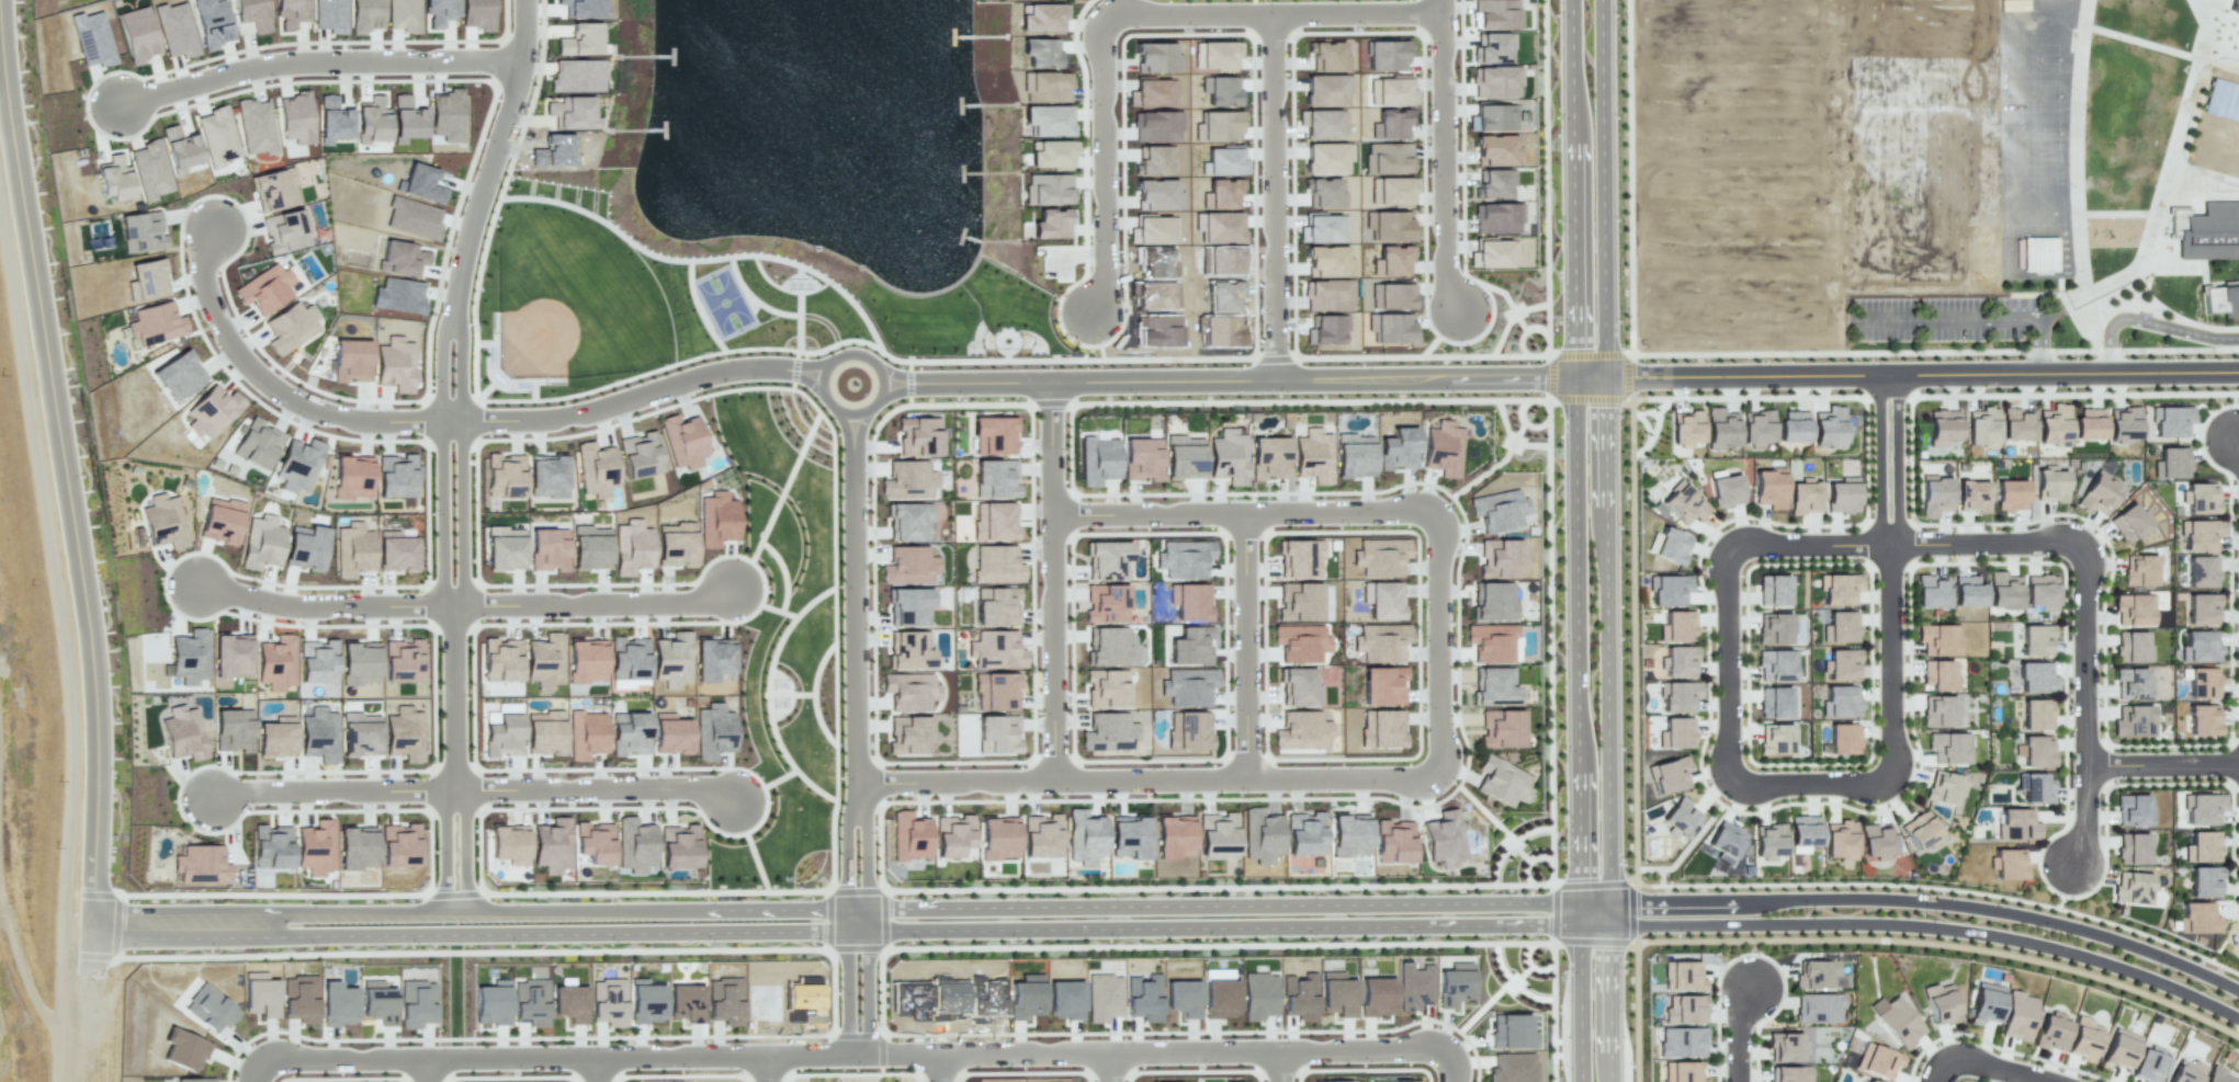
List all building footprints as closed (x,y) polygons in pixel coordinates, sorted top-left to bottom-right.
[(213,1),(213,0),(192,0),(202,49),(234,42),(225,0),(216,0),(213,1)] [(270,31),(265,0),(232,0),(236,22),(251,19),(253,34),(270,31)] [(295,30),(294,21),(307,21),(306,0),(274,0),(275,17),(280,17),(281,30),(295,30)] [(313,28),(328,28),(328,34),(345,34),(346,0),(313,0),(313,28)] [(350,31),(382,31),(382,0),(350,0),(350,31)] [(419,0),(387,0),(387,28),(402,28),(402,33),(419,33),(419,0)] [(456,0),(424,0),(424,28),(443,28),(443,19),(456,19),(456,0)] [(492,0),(461,0),(461,29),(493,28),(492,0)] [(604,17),(604,0),(556,0),(556,4),(564,4),(564,18),(604,17)] [(1475,28),(1519,29),(1519,0),(1475,0),(1475,28)] [(2229,11),(2232,0),(2238,0),(2238,14),(2229,11)] [(180,60),(199,55),(183,2),(166,8),(163,3),(151,7),(166,57),(179,54),(180,60)] [(1020,31),(1060,32),(1061,19),(1067,19),(1067,4),(1020,4),(1020,31)] [(160,55),(147,5),(116,14),(130,63),(160,55)] [(99,68),(116,62),(101,11),(83,15),(81,11),(69,14),(83,66),(97,61),(99,68)] [(557,54),(599,54),(600,22),(571,22),(571,38),(557,37),(557,54)] [(1474,33),(1474,63),(1508,63),(1507,49),(1514,49),(1513,32),(1474,33)] [(1021,55),(1027,55),(1027,69),(1057,68),(1056,39),(1021,39),(1021,55)] [(1366,41),(1367,71),(1406,70),(1405,40),(1366,41)] [(1194,51),(1193,68),(1234,69),(1234,56),(1240,56),(1240,42),(1198,41),(1198,51),(1194,51)] [(1173,42),(1135,43),(1135,73),(1180,72),(1180,54),(1174,54),(1173,42)] [(1342,42),(1311,42),(1312,72),(1348,71),(1348,54),(1342,54),(1342,42)] [(603,60),(552,59),(552,91),(603,92),(603,60)] [(1519,66),(1473,66),(1473,97),(1520,97),(1519,66)] [(1023,103),(1070,102),(1069,71),(1022,72),(1023,103)] [(1305,106),(1344,105),(1344,93),(1351,93),(1350,74),(1304,75),(1305,106)] [(1207,105),(1241,104),(1240,91),(1235,91),(1235,76),(1200,77),(1200,94),(1206,93),(1207,105)] [(1409,78),(1368,79),(1369,106),(1416,105),(1416,89),(1409,89),(1409,78)] [(2210,78),(2201,114),(2238,123),(2238,86),(2210,78)] [(1174,106),(1175,80),(1135,79),(1135,91),(1128,91),(1128,105),(1174,106)] [(461,88),(445,88),(445,94),(430,94),(431,135),(441,135),(442,142),(462,142),(461,88)] [(314,142),(308,92),(277,96),(283,139),(292,138),(293,145),(314,142)] [(320,146),(331,145),(331,138),(352,138),(351,109),(337,109),(336,94),(319,95),(320,146)] [(357,105),(356,142),(388,142),(388,109),(383,109),(383,95),(369,94),(369,105),(357,105)] [(426,137),(425,109),(410,109),(410,94),(393,95),(394,145),(405,144),(405,138),(426,137)] [(554,129),(601,128),(600,118),(593,118),(592,96),(560,97),(560,101),(545,101),(545,116),(554,116),(554,129)] [(267,98),(236,102),(244,154),(264,151),(265,155),(276,153),(267,98)] [(206,107),(225,103),(239,156),(222,160),(223,166),(210,169),(195,118),(208,114),(206,107)] [(1515,104),(1475,105),(1475,131),(1516,130),(1515,104)] [(1022,105),(1022,125),(1029,125),(1029,136),(1072,136),(1072,124),(1068,124),(1068,105),(1022,105)] [(1298,126),(1305,126),(1305,137),(1345,136),(1344,109),(1298,110),(1298,126)] [(1371,139),(1408,138),(1408,109),(1377,109),(1377,123),(1370,123),(1371,139)] [(1180,111),(1134,112),(1134,141),(1180,141),(1180,111)] [(1200,141),(1240,141),(1239,111),(1199,112),(1200,141)] [(183,166),(202,161),(195,135),(180,138),(177,123),(161,127),(173,176),(185,173),(183,166)] [(573,165),(573,133),(544,134),(544,148),(530,149),(531,166),(573,165)] [(1514,135),(1476,136),(1476,166),(1522,165),(1521,146),(1514,147),(1514,135)] [(139,143),(158,137),(172,190),(155,195),(156,200),(143,203),(128,152),(142,149),(139,143)] [(1037,141),(1037,151),(1030,151),(1030,168),(1072,168),(1072,156),(1077,156),(1077,141),(1037,141)] [(1411,142),(1369,144),(1370,174),(1412,173),(1411,142)] [(1305,174),(1344,174),(1344,161),(1351,161),(1352,143),(1305,143),(1305,174)] [(1169,175),(1169,162),(1174,162),(1174,146),(1138,145),(1137,174),(1169,175)] [(1240,148),(1206,149),(1206,162),(1200,162),(1200,175),(1247,174),(1247,159),(1240,159),(1240,148)] [(97,164),(101,200),(132,196),(129,167),(122,168),(121,153),(107,155),(108,163),(97,164)] [(443,204),(447,188),(433,185),(437,169),(409,162),(404,182),(397,180),(394,192),(443,204)] [(299,203),(291,167),(250,177),(259,213),(299,203)] [(1514,170),(1478,169),(1478,184),(1473,183),(1472,199),(1509,199),(1510,186),(1514,186),(1514,170)] [(1028,174),(1028,185),(1025,185),(1025,205),(1073,205),(1073,187),(1071,187),(1070,174),(1028,174)] [(1410,192),(1417,192),(1418,178),(1370,177),(1369,204),(1410,204),(1410,192)] [(1338,178),(1303,178),(1303,189),(1307,189),(1308,207),(1344,207),(1344,191),(1339,191),(1338,178)] [(1208,192),(1201,193),(1202,209),(1235,208),(1234,194),(1242,194),(1242,179),(1208,180),(1208,192)] [(1137,210),(1175,209),(1175,180),(1136,180),(1137,210)] [(441,209),(392,195),(383,227),(437,241),(441,223),(437,222),(441,209)] [(2204,200),(2238,199),(2238,257),(2206,258),(2179,258),(2179,238),(2171,238),(2171,208),(2187,208),(2187,214),(2204,214),(2204,200)] [(1521,233),(1521,203),(1474,204),(1475,234),(1521,233)] [(270,254),(310,244),(301,208),(261,218),(270,254)] [(1032,221),(1032,238),(1068,238),(1068,208),(1037,208),(1037,221),(1032,221)] [(119,215),(123,252),(166,247),(165,234),(161,235),(159,211),(119,215)] [(1410,212),(1364,211),(1364,230),(1370,230),(1370,240),(1410,241),(1410,212)] [(1240,212),(1200,213),(1201,243),(1241,243),(1240,212)] [(1345,243),(1346,216),(1305,215),(1305,227),(1299,227),(1299,242),(1345,243)] [(1176,244),(1176,217),(1135,216),(1135,229),(1129,228),(1129,243),(1176,244)] [(2056,237),(2021,238),(2021,271),(2056,271),(2056,237)] [(417,244),(382,239),(378,271),(415,277),(416,264),(428,266),(430,252),(416,250),(417,244)] [(1468,251),(1468,269),(1518,269),(1518,240),(1475,240),(1475,251),(1468,251)] [(1372,259),(1372,276),(1408,275),(1408,260),(1413,260),(1413,245),(1378,246),(1378,259),(1372,259)] [(1138,277),(1169,278),(1169,247),(1139,246),(1138,277)] [(1345,247),(1307,246),(1306,276),(1352,277),(1352,258),(1345,258),(1345,247)] [(130,263),(132,281),(127,282),(130,300),(167,296),(162,259),(130,263)] [(295,281),(284,264),(279,269),(274,262),(231,292),(241,307),(249,301),(260,318),(293,295),(287,287),(295,281)] [(423,315),(426,297),(420,296),(422,283),(382,276),(380,287),(374,286),(370,306),(423,315)] [(1351,279),(1304,280),(1304,310),(1352,310),(1351,279)] [(1170,282),(1134,281),(1134,308),(1170,309),(1170,282)] [(1238,281),(1208,281),(1208,311),(1235,311),(1235,297),(1239,297),(1238,281)] [(1411,283),(1371,284),(1371,310),(1412,309),(1411,283)] [(2204,286),(2238,284),(2238,315),(2224,316),(2224,311),(2206,314),(2204,286)] [(126,324),(133,343),(138,341),(140,349),(191,332),(185,315),(176,317),(170,299),(133,311),(136,321),(126,324)] [(310,304),(321,320),(316,323),(320,330),(276,358),(267,343),(274,339),(263,322),(296,300),(303,309),(310,304)] [(1366,331),(1372,331),(1372,343),(1412,343),(1412,314),(1366,313),(1366,331)] [(1202,346),(1241,345),(1240,315),(1201,316),(1202,346)] [(1310,315),(1310,329),(1305,329),(1305,344),(1341,344),(1341,330),(1347,330),(1347,315),(1310,315)] [(386,335),(406,335),(406,342),(414,342),(412,395),(394,394),(394,385),(375,385),(375,345),(386,345),(386,335)] [(333,340),(372,341),(371,384),(332,383),(333,340)] [(206,380),(186,348),(176,354),(174,350),(172,351),(175,356),(152,371),(171,402),(206,380)] [(182,422),(195,437),(201,433),(205,439),(245,403),(233,390),(226,396),(213,381),(183,408),(190,415),(182,422)] [(2053,402),(2069,402),(2068,447),(2053,447),(2051,444),(2038,443),(2038,410),(2051,410),(2053,402)] [(1827,405),(1843,405),(1843,448),(1828,448),(1828,445),(1812,445),(1812,412),(1827,412),(1827,405)] [(1706,407),(1723,407),(1723,412),(1737,412),(1737,446),(1722,446),(1722,449),(1706,449),(1706,407)] [(2002,407),(2014,407),(2014,410),(2033,410),(2033,442),(2002,442),(2002,407)] [(2150,407),(2150,425),(2152,425),(2152,437),(2187,437),(2187,423),(2194,423),(2194,407),(2150,407)] [(1967,410),(1980,410),(1980,408),(1998,408),(1998,447),(1981,447),(1981,445),(1967,445),(1967,410)] [(2079,408),(2103,408),(2103,439),(2073,439),(2073,415),(2079,415),(2079,408)] [(2108,409),(2137,408),(2137,439),(2129,439),(2129,445),(2116,445),(2116,440),(2108,440),(2108,409)] [(1671,413),(1690,413),(1690,410),(1703,410),(1701,443),(1692,443),(1690,448),(1678,448),(1678,444),(1671,444),(1671,413)] [(1742,412),(1755,412),(1755,410),(1772,410),(1772,441),(1762,441),(1762,447),(1750,447),(1750,443),(1742,443),(1742,412)] [(1784,410),(1808,411),(1807,442),(1777,442),(1777,420),(1783,420),(1784,410)] [(1929,410),(1959,410),(1959,440),(1946,440),(1946,446),(1927,445),(1929,410)] [(698,416),(678,421),(677,414),(660,418),(672,468),(684,465),(685,470),(701,466),(699,456),(707,454),(698,416)] [(283,435),(261,425),(263,421),(252,415),(244,430),(243,429),(231,454),(265,470),(283,435)] [(971,415),(971,436),(974,436),(974,456),(1017,456),(1017,415),(971,415)] [(895,418),(939,418),(940,456),(898,456),(898,437),(902,437),(902,431),(895,431),(895,418)] [(1436,418),(1455,419),(1454,425),(1461,429),(1458,480),(1439,478),(1439,467),(1422,466),(1425,426),(1435,428),(1436,418)] [(1390,426),(1415,426),(1414,468),(1391,468),(1391,472),(1378,472),(1378,436),(1390,436),(1390,426)] [(1332,484),(1331,433),(1320,434),(1320,427),(1304,427),(1304,437),(1294,437),(1294,477),(1312,477),(1312,485),(1332,484)] [(1245,434),(1234,434),(1234,428),(1219,428),(1219,438),(1208,438),(1209,478),(1227,478),(1227,485),(1247,485),(1245,434)] [(662,472),(655,432),(619,438),(626,479),(662,472)] [(1079,434),(1094,434),(1094,440),(1116,439),(1116,479),(1100,479),(1100,488),(1079,489),(1079,434)] [(1288,435),(1288,477),(1270,478),(1270,475),(1265,475),(1265,481),(1251,481),(1249,435),(1288,435)] [(1373,435),(1336,435),(1336,476),(1372,476),(1373,435)] [(1204,478),(1203,436),(1166,437),(1167,479),(1204,478)] [(1123,437),(1123,480),(1142,480),(1142,477),(1147,477),(1147,483),(1162,483),(1162,437),(1123,437)] [(279,489),(297,497),(299,491),(306,494),(327,446),(310,439),(307,447),(289,440),(273,476),(283,480),(279,489)] [(612,497),(592,500),(591,493),(585,496),(575,443),(592,440),(595,449),(613,446),(621,485),(611,487),(612,497)] [(2153,460),(2158,460),(2158,447),(2190,447),(2189,478),(2153,478),(2153,460)] [(524,456),(499,455),(499,453),(487,453),(487,497),(524,497),(524,456)] [(372,457),(349,456),(349,454),(335,454),(333,497),(370,498),(372,457)] [(529,496),(567,497),(567,455),(530,455),(529,496)] [(404,496),(404,489),(414,489),(414,459),(410,459),(410,457),(379,457),(380,497),(404,496)] [(974,460),(975,498),(1018,498),(1018,485),(1014,485),(1014,477),(1017,477),(1017,459),(974,460)] [(887,460),(887,479),(879,479),(879,499),(931,498),(931,487),(937,487),(937,470),(928,470),(928,460),(887,460)] [(1752,469),(1782,468),(1784,509),(1768,510),(1767,503),(1754,504),(1752,469)] [(2035,469),(2066,469),(2066,502),(2054,502),(2054,500),(2035,500),(2035,469)] [(2097,469),(2110,477),(2107,480),(2121,489),(2103,517),(2092,510),(2089,515),(2074,505),(2097,469)] [(1710,478),(1716,509),(1745,502),(1740,472),(1710,478)] [(1827,481),(1840,481),(1840,477),(1857,477),(1856,513),(1825,513),(1827,481)] [(1920,517),(1921,480),(1934,480),(1934,477),(1950,478),(1950,512),(1936,511),(1936,517),(1920,517)] [(1656,502),(1683,528),(1694,517),(1698,519),(1709,508),(1681,479),(1656,502)] [(1787,480),(1819,479),(1820,512),(1801,512),(1801,517),(1788,517),(1787,480)] [(1956,479),(1988,479),(1988,514),(1976,514),(1976,511),(1956,511),(1956,479)] [(1994,479),(2026,479),(2026,510),(2012,510),(2012,512),(2001,512),(2001,510),(1994,510),(1994,479)] [(2184,483),(2184,490),(2181,490),(2181,503),(2186,503),(2186,514),(2218,514),(2218,501),(2216,501),(2216,482),(2184,483)] [(1467,500),(1471,517),(1479,516),(1483,535),(1524,525),(1522,515),(1529,514),(1526,498),(1518,500),(1516,488),(1467,500)] [(148,496),(165,491),(167,497),(176,494),(188,546),(170,550),(168,542),(149,546),(140,508),(150,505),(148,496)] [(699,497),(700,548),(719,548),(719,540),(737,539),(736,500),(726,500),(726,491),(710,491),(710,497),(699,497)] [(246,501),(226,497),(226,501),(211,498),(206,504),(200,536),(223,540),(224,544),(237,547),(246,501)] [(2106,521),(2126,545),(2155,523),(2144,509),(2139,512),(2130,501),(2106,521)] [(974,502),(974,540),(1014,540),(1014,503),(974,502)] [(930,541),(930,503),(888,503),(888,541),(930,541)] [(279,516),(259,512),(258,519),(250,517),(239,569),(258,572),(260,562),(279,567),(286,528),(276,526),(279,516)] [(642,517),(622,517),(622,524),(615,524),(617,577),(635,577),(634,567),(654,567),(653,527),(643,527),(642,517)] [(2180,520),(2223,519),(2223,536),(2215,536),(2216,551),(2181,553),(2180,520)] [(373,570),(373,531),(363,531),(362,521),(347,521),(347,527),(336,528),(337,579),(355,579),(355,570),(373,570)] [(696,522),(676,522),(676,525),(660,526),(657,533),(657,566),(680,565),(682,569),(696,568),(696,522)] [(284,565),(321,571),(327,530),(290,524),(284,565)] [(487,525),(507,526),(507,529),(522,529),(525,537),(525,569),(501,569),(500,572),(486,572),(487,525)] [(593,526),(574,525),(574,550),(584,550),(583,555),(592,555),(593,548),(603,548),(602,558),(607,558),(608,535),(593,535),(593,526)] [(1662,525),(1651,554),(1682,566),(1693,537),(1662,525)] [(417,526),(397,527),(397,531),(382,531),(378,538),(378,570),(403,570),(404,573),(418,573),(417,526)] [(142,544),(141,527),(133,528),(135,545),(142,544)] [(530,529),(530,570),(556,569),(556,572),(568,572),(567,529),(530,529)] [(1276,540),(1277,555),(1280,555),(1280,578),(1320,577),(1320,558),(1324,558),(1323,539),(1276,540)] [(1357,539),(1357,549),(1350,549),(1350,568),(1360,567),(1360,577),(1400,576),(1400,558),(1409,558),(1409,539),(1357,539)] [(1479,539),(1479,558),(1481,558),(1481,563),(1477,563),(1478,578),(1523,577),(1522,539),(1479,539)] [(1162,542),(1162,550),(1154,551),(1154,569),(1165,569),(1165,578),(1203,578),(1203,559),(1212,559),(1212,540),(1162,542)] [(1084,542),(1084,556),(1087,556),(1087,579),(1128,579),(1127,561),(1130,561),(1130,542),(1084,542)] [(975,582),(1023,583),(1024,564),(1015,564),(1015,545),(976,545),(975,582)] [(928,546),(889,546),(889,565),(881,565),(881,583),(932,583),(932,572),(938,572),(938,556),(928,556),(928,546)] [(2123,586),(2123,565),(2128,566),(2128,556),(2156,556),(2155,586),(2123,586)] [(2187,556),(2186,588),(2217,588),(2217,557),(2187,556)] [(1988,570),(2005,570),(2005,576),(2019,577),(2020,611),(1988,607),(1988,570)] [(2025,573),(2056,573),(2057,612),(2038,612),(2038,605),(2025,605),(2025,573)] [(1789,606),(1760,606),(1760,592),(1756,592),(1756,581),(1759,581),(1759,576),(1788,574),(1789,606)] [(1823,574),(1823,588),(1821,588),(1821,605),(1855,604),(1854,591),(1861,591),(1859,574),(1823,574)] [(1915,574),(1946,577),(1946,608),(1916,610),(1915,574)] [(1647,577),(1648,606),(1684,606),(1684,591),(1692,591),(1692,576),(1647,577)] [(1953,576),(1978,576),(1978,583),(1983,583),(1983,607),(1953,607),(1953,576)] [(1360,582),(1360,603),(1368,603),(1368,620),(1404,619),(1403,606),(1401,606),(1401,581),(1360,582)] [(1278,583),(1278,601),(1281,601),(1281,608),(1276,608),(1276,623),(1322,622),(1321,582),(1278,583)] [(1512,582),(1512,601),(1515,601),(1515,619),(1472,619),(1472,582),(1512,582)] [(1168,584),(1168,604),(1175,604),(1175,622),(1211,622),(1211,607),(1208,607),(1208,584),(1168,584)] [(1128,585),(1086,585),(1087,610),(1084,610),(1084,623),(1128,622),(1128,585)] [(930,588),(888,588),(889,626),(931,625),(930,588)] [(975,626),(1017,625),(1017,607),(1015,607),(1015,602),(1020,601),(1020,588),(974,588),(975,626)] [(2186,593),(2218,594),(2217,626),(2185,625),(2186,593)] [(2114,594),(2114,612),(2117,612),(2117,625),(2152,625),(2153,595),(2114,594)] [(1664,625),(1659,625),(1659,640),(1686,640),(1686,635),(1694,635),(1695,610),(1664,610),(1664,625)] [(1821,625),(1828,625),(1828,611),(1857,612),(1856,642),(1821,641),(1821,625)] [(1759,613),(1791,613),(1791,620),(1794,620),(1794,634),(1789,634),(1789,643),(1757,643),(1757,627),(1759,627),(1759,613)] [(2051,623),(2023,624),(2023,654),(2043,653),(2051,653),(2051,636),(2055,636),(2055,623),(2051,623)] [(1465,625),(1465,643),(1474,643),(1474,662),(1515,661),(1514,637),(1517,637),(1516,624),(1465,625)] [(1916,624),(1916,641),(1923,641),(1923,654),(1956,654),(1956,640),(1959,640),(1959,624),(1916,624)] [(1271,625),(1271,645),(1280,645),(1280,662),(1321,662),(1321,652),(1328,652),(1330,636),(1323,636),(1323,625),(1271,625)] [(1358,625),(1358,635),(1352,635),(1352,653),(1361,653),(1361,662),(1401,661),(1400,643),(1410,643),(1409,625),(1358,625)] [(1177,626),(1212,626),(1212,638),(1208,638),(1208,646),(1210,646),(1210,663),(1169,663),(1169,638),(1177,638),(1177,626)] [(1087,628),(1088,650),(1086,650),(1086,664),(1132,664),(1131,646),(1127,646),(1127,627),(1087,628)] [(180,687),(200,687),(200,681),(207,681),(207,628),(190,628),(190,637),(170,637),(169,676),(180,676),(180,687)] [(664,690),(683,690),(683,683),(691,682),(690,630),(672,630),(672,640),(653,640),(653,680),(664,680),(664,690)] [(967,641),(967,657),(976,657),(976,668),(1025,667),(1025,649),(1016,649),(1016,630),(977,630),(977,641),(967,641)] [(2182,630),(2182,661),(2220,661),(2220,630),(2182,630)] [(536,691),(556,691),(556,684),(564,683),(563,631),(545,631),(545,641),(525,641),(527,681),(536,681),(536,691)] [(931,631),(889,632),(890,668),(932,667),(931,631)] [(2115,631),(2115,662),(2152,662),(2152,645),(2145,645),(2145,631),(2115,631)] [(253,635),(228,635),(228,633),(215,632),(214,677),(235,678),(236,673),(252,673),(253,635)] [(267,693),(287,693),(287,686),(295,686),(295,634),(276,634),(276,643),(257,643),(257,683),(268,683),(267,693)] [(648,638),(622,639),(622,637),(611,637),(611,680),(649,680),(648,638)] [(521,640),(496,640),(496,638),(483,638),(483,681),(521,681),(521,640)] [(569,685),(589,684),(589,681),(606,680),(608,673),(607,640),(584,641),(581,638),(568,638),(569,685)] [(337,682),(337,639),(324,639),(324,642),(299,642),(300,682),(337,682)] [(697,686),(716,685),(715,682),(732,681),(735,674),(734,641),(710,642),(709,639),(694,639),(697,686)] [(421,640),(385,641),(385,682),(422,681),(421,640)] [(379,642),(356,643),(356,641),(342,642),(343,684),(380,683),(379,642)] [(1697,647),(1697,677),(1663,677),(1663,647),(1697,647)] [(1856,649),(1828,649),(1828,680),(1847,680),(1856,680),(1856,661),(1859,661),(1859,649),(1856,649)] [(1756,650),(1756,667),(1760,667),(1760,681),(1794,681),(1794,665),(1796,665),(1796,650),(1756,650)] [(1921,660),(1921,684),(1931,684),(1931,690),(1957,690),(1957,673),(1953,673),(1953,660),(1921,660)] [(2019,661),(2053,661),(2053,675),(2059,675),(2059,691),(2053,691),(2022,691),(2022,679),(2019,679),(2019,661)] [(1472,665),(1471,705),(1516,705),(1516,684),(1513,684),(1513,665),(1472,665)] [(1400,680),(1400,686),(1403,686),(1403,705),(1361,705),(1361,667),(1405,667),(1405,680),(1400,680)] [(2115,669),(2146,668),(2146,680),(2151,679),(2151,692),(2148,692),(2148,698),(2116,699),(2115,669)] [(1166,670),(1166,680),(1160,680),(1160,697),(1169,697),(1169,706),(1209,706),(1209,688),(1218,688),(1218,669),(1166,670)] [(1278,669),(1278,683),(1282,683),(1284,704),(1321,704),(1321,685),(1313,685),(1313,669),(1278,669)] [(2180,669),(2180,680),(2186,680),(2186,699),(2218,699),(2218,669),(2180,669)] [(1084,671),(1128,670),(1128,707),(1086,708),(1086,690),(1089,690),(1089,682),(1084,683),(1084,671)] [(933,673),(882,674),(882,693),(890,692),(890,711),(930,710),(930,700),(939,700),(939,684),(933,684),(933,673)] [(1016,673),(975,674),(976,710),(1017,710),(1016,673)] [(1700,682),(1700,697),(1694,697),(1694,711),(1661,713),(1660,683),(1700,682)] [(1854,716),(1820,716),(1820,701),(1823,701),(1823,686),(1856,686),(1856,699),(1864,699),(1864,708),(1863,708),(1863,716),(1854,716)] [(1789,687),(1760,687),(1761,702),(1757,702),(1757,714),(1760,714),(1761,719),(1790,718),(1789,687)] [(1923,696),(1954,697),(1954,703),(1959,703),(1959,717),(1953,716),(1953,727),(1921,726),(1921,709),(1923,709),(1923,696)] [(2040,728),(2053,728),(2053,698),(2023,698),(2023,728),(2040,728)] [(724,701),(704,701),(704,707),(697,707),(698,760),(716,760),(715,750),(735,750),(735,710),(724,710),(724,701)] [(168,708),(186,703),(189,709),(195,707),(208,759),(191,763),(189,753),(170,759),(160,720),(170,717),(168,708)] [(2187,705),(2189,737),(2219,734),(2218,704),(2187,705)] [(309,705),(329,705),(329,711),(337,711),(338,764),(320,764),(319,754),(301,755),(299,716),(309,716),(309,705)] [(396,705),(416,705),(416,710),(423,710),(425,763),(406,764),(406,754),(386,754),(385,715),(396,715),(396,705)] [(2117,705),(2118,720),(2111,720),(2111,737),(2155,737),(2155,719),(2151,719),(2151,705),(2117,705)] [(253,753),(252,709),(215,710),(216,750),(240,750),(240,753),(253,753)] [(564,709),(544,710),(545,714),(529,714),(525,721),(527,753),(550,753),(552,756),(565,756),(564,709)] [(1480,710),(1480,729),(1483,729),(1483,737),(1479,737),(1479,748),(1524,747),(1523,709),(1480,710)] [(1402,711),(1361,710),(1360,747),(1401,748),(1402,711)] [(1171,713),(1171,730),(1166,730),(1166,750),(1212,749),(1211,734),(1209,734),(1209,711),(1171,713)] [(1284,731),(1282,713),(1321,711),(1321,721),(1331,721),(1331,739),(1325,739),(1325,750),(1274,751),(1274,731),(1284,731)] [(606,712),(570,712),(569,761),(588,761),(588,752),(606,753),(606,712)] [(691,719),(674,719),(675,713),(655,712),(654,753),(691,753),(691,719)] [(379,713),(343,714),(343,755),(380,755),(379,713)] [(522,754),(521,713),(496,714),(497,724),(484,724),(485,757),(497,757),(497,755),(522,754)] [(648,752),(647,724),(635,725),(635,713),(613,715),(615,743),(621,742),(622,753),(648,752)] [(1088,731),(1088,713),(1128,713),(1128,722),(1139,722),(1139,739),(1131,739),(1131,749),(1081,750),(1079,731),(1088,731)] [(976,716),(977,754),(1020,753),(1020,741),(1016,741),(1016,733),(1019,733),(1019,715),(976,716)] [(258,723),(258,758),(272,757),(272,756),(295,755),(294,716),(274,716),(274,723),(258,723)] [(890,717),(890,733),(892,733),(892,740),(887,742),(887,753),(930,752),(929,716),(890,717)] [(1693,718),(1693,749),(1658,748),(1658,730),(1663,730),(1663,718),(1693,718)] [(1791,724),(1791,731),(1796,731),(1796,744),(1791,744),(1791,754),(1757,754),(1757,742),(1761,742),(1761,724),(1791,724)] [(1828,724),(1857,724),(1857,738),(1859,738),(1859,749),(1857,749),(1857,754),(1828,754),(1828,724)] [(1926,732),(1926,749),(1934,749),(1934,763),(1966,763),(1966,748),(1968,748),(1969,733),(1926,732)] [(2023,734),(2054,734),(2054,749),(2055,749),(2055,765),(2024,765),(2024,755),(2016,755),(2016,743),(2023,743),(2023,734)] [(1646,767),(1655,797),(1689,786),(1685,773),(1692,771),(1686,754),(1646,767)] [(1485,755),(1479,770),(1484,772),(1482,776),(1477,774),(1469,789),(1511,809),(1515,800),(1524,805),(1531,788),(1526,786),(1530,776),(1485,755)] [(1933,768),(1929,788),(1925,788),(1923,799),(1955,806),(1959,785),(1961,786),(1964,776),(1933,768)] [(2019,772),(2046,772),(2046,778),(2055,778),(2055,802),(2043,802),(2024,802),(2024,789),(2019,789),(2019,772)] [(2182,794),(2225,793),(2226,810),(2218,810),(2218,825),(2183,827),(2182,794)] [(1681,795),(1689,801),(1687,805),(1701,816),(1683,840),(1677,834),(1674,839),(1664,831),(1667,827),(1660,820),(1681,795)] [(2116,796),(2147,795),(2148,806),(2152,806),(2153,819),(2149,819),(2149,825),(2117,827),(2116,796)] [(1243,807),(1263,807),(1263,816),(1280,816),(1281,855),(1270,856),(1270,865),(1254,865),(1254,858),(1244,858),(1243,807)] [(1428,862),(1438,860),(1440,869),(1457,866),(1456,860),(1465,858),(1456,808),(1437,811),(1439,820),(1421,823),(1428,862)] [(2033,838),(1998,838),(1998,822),(2002,822),(2002,808),(2034,808),(2034,821),(2042,821),(2042,830),(2040,830),(2040,838),(2033,838)] [(1067,809),(1087,809),(1087,817),(1105,817),(1105,856),(1095,856),(1095,868),(1079,868),(1079,861),(1068,861),(1067,809)] [(1900,827),(1915,850),(1926,842),(1930,847),(1945,838),(1925,809),(1900,827)] [(894,810),(913,810),(913,820),(928,820),(928,859),(906,859),(906,862),(894,862),(894,810)] [(1324,811),(1311,811),(1311,816),(1304,816),(1304,813),(1287,813),(1287,855),(1324,855),(1324,811)] [(1237,812),(1224,812),(1224,816),(1218,816),(1218,813),(1200,813),(1199,855),(1237,855),(1237,812)] [(1022,816),(1042,816),(1042,818),(1049,818),(1049,813),(1061,813),(1061,846),(1048,846),(1048,856),(1024,857),(1022,816)] [(935,817),(954,817),(954,819),(961,819),(961,815),(973,815),(973,847),(960,847),(960,857),(936,858),(935,817)] [(1111,818),(1134,818),(1134,815),(1147,815),(1147,861),(1128,861),(1128,856),(1111,856),(1111,818)] [(1331,816),(1368,815),(1369,859),(1332,861),(1331,816)] [(1820,846),(1820,817),(1806,817),(1805,815),(1794,815),(1794,817),(1788,817),(1789,847),(1820,846)] [(617,816),(619,867),(629,867),(629,874),(644,874),(644,863),(655,863),(654,824),(636,824),(636,816),(617,816)] [(1156,816),(1192,816),(1192,856),(1175,856),(1175,858),(1156,858),(1156,816)] [(543,876),(563,876),(563,869),(570,869),(569,817),(552,817),(552,827),(532,827),(532,866),(543,866),(543,876)] [(981,818),(1018,817),(1018,859),(981,859),(981,818)] [(307,878),(327,877),(327,870),(335,870),(333,818),(316,819),(316,828),(296,829),(297,868),(307,867),(307,878)] [(1375,820),(1388,820),(1388,823),(1394,823),(1394,821),(1412,821),(1412,863),(1375,863),(1375,820)] [(1720,820),(1733,827),(1734,823),(1744,829),(1742,832),(1746,834),(1730,864),(1716,856),(1719,851),(1707,844),(1720,820)] [(1825,824),(1839,824),(1839,820),(1855,820),(1855,862),(1837,862),(1837,857),(1825,857),(1825,824)] [(612,824),(587,824),(587,822),(575,822),(575,855),(588,854),(588,865),(613,864),(612,824)] [(1755,827),(1767,827),(1767,823),(1785,823),(1784,857),(1775,857),(1775,863),(1761,862),(1761,857),(1754,857),(1755,827)] [(1862,824),(1891,823),(1893,854),(1888,858),(1875,859),(1875,855),(1863,856),(1862,824)] [(291,867),(291,826),(265,826),(265,824),(254,824),(254,868),(291,867)] [(528,826),(504,826),(504,824),(491,824),(490,859),(507,859),(507,865),(527,865),(528,826)] [(419,866),(418,825),(381,825),(381,866),(419,866)] [(697,867),(698,826),(661,825),(660,867),(697,867)] [(338,875),(358,874),(358,870),(373,870),(376,863),(376,831),(352,831),(351,828),(337,828),(338,875)] [(2191,830),(2220,830),(2220,861),(2209,861),(2185,861),(2185,843),(2191,843),(2191,830)] [(2148,833),(2148,864),(2117,864),(2116,857),(2116,846),(2118,845),(2118,833),(2148,833)] [(182,845),(182,856),(173,856),(173,874),(181,874),(181,885),(233,885),(233,863),(223,863),(223,844),(182,845)] [(1994,847),(2025,847),(2025,862),(2026,862),(2026,878),(2024,878),(1995,878),(1995,869),(1990,869),(1990,855),(1994,855),(1994,847)] [(2191,866),(2215,866),(2223,866),(2224,877),(2221,877),(2221,896),(2190,896),(2190,886),(2191,886),(2191,866)] [(2117,872),(2116,886),(2112,886),(2111,903),(2151,906),(2152,889),(2150,888),(2151,874),(2117,872)] [(2182,901),(2215,901),(2215,914),(2220,914),(2220,931),(2212,931),(2180,931),(2180,915),(2182,915),(2182,901)] [(1799,960),(1799,975),(1796,975),(1796,989),(1833,988),(1833,977),(1837,976),(1837,959),(1799,960)] [(1399,961),(1411,963),(1413,969),(1420,969),(1420,964),(1434,964),(1433,1005),(1420,1005),(1418,1012),(1398,1011),(1399,961)] [(1663,961),(1698,961),(1698,979),(1706,979),(1706,991),(1663,991),(1663,961)] [(1435,970),(1472,969),(1472,998),(1462,999),(1462,1001),(1455,1002),(1456,1009),(1436,1009),(1435,970)] [(1204,979),(1205,1017),(1238,1016),(1238,979),(1219,979),(1219,970),(1209,970),(1210,979),(1204,979)] [(1320,970),(1345,970),(1345,978),(1355,978),(1355,1018),(1338,1018),(1338,1012),(1320,1012),(1320,970)] [(267,972),(245,972),(244,1012),(263,1013),(262,1018),(278,1018),(279,980),(267,979),(267,972)] [(1283,1015),(1297,1015),(1297,1019),(1316,1019),(1315,972),(1303,973),(1303,977),(1281,978),(1283,1015)] [(1160,1022),(1160,973),(1143,973),(1143,976),(1126,976),(1126,1016),(1141,1016),(1141,1022),(1160,1022)] [(1276,973),(1243,974),(1244,1020),(1262,1020),(1262,1015),(1277,1015),(1276,973)] [(1088,974),(1087,1010),(1104,1010),(1104,1015),(1119,1016),(1121,975),(1088,974)] [(1006,1016),(1006,997),(996,997),(996,981),(984,981),(984,975),(972,975),(972,1021),(981,1021),(981,1016),(1006,1016)] [(317,1024),(318,976),(284,976),(283,1018),(298,1018),(298,1024),(317,1024)] [(966,981),(943,980),(943,976),(932,976),(932,1020),(966,1020),(966,981)] [(742,1025),(741,978),(708,979),(708,1020),(722,1020),(722,1026),(742,1025)] [(1359,978),(1393,978),(1393,1015),(1380,1015),(1379,1013),(1376,1013),(1376,1017),(1359,1017),(1359,978)] [(625,979),(592,979),(592,1021),(605,1021),(605,1027),(625,1027),(625,979)] [(664,985),(647,985),(647,979),(631,979),(631,1021),(664,1022),(664,985)] [(362,980),(361,1017),(379,1017),(379,1025),(395,1026),(395,988),(383,988),(383,980),(362,980)] [(475,987),(475,1023),(508,1022),(507,980),(492,980),(492,986),(475,987)] [(548,1027),(547,980),(514,980),(515,1022),(528,1022),(528,1027),(548,1027)] [(323,1025),(357,1025),(357,987),(339,987),(339,981),(323,981),(323,1025)] [(401,982),(402,1027),(420,1027),(420,1023),(435,1023),(434,981),(401,982)] [(1083,1018),(1082,981),(1048,981),(1049,1019),(1083,1018)] [(1166,981),(1166,1009),(1183,1010),(1183,1018),(1199,1018),(1199,981),(1166,981)] [(182,1009),(211,1032),(220,1020),(228,1026),(240,1011),(203,982),(182,1009)] [(912,982),(893,982),(894,1002),(906,1002),(906,997),(912,997),(912,982)] [(1043,1014),(1043,982),(1010,982),(1011,1020),(1027,1019),(1026,1014),(1043,1014)] [(1977,982),(2003,988),(1995,1023),(1984,1020),(1982,1022),(1979,1022),(1978,1026),(1968,1024),(1977,982)] [(1922,988),(1937,983),(1938,987),(1952,983),(1961,1020),(1946,1025),(1946,1022),(1933,1025),(1922,988)] [(820,984),(786,985),(787,1020),(802,1020),(802,1012),(820,1012),(820,984)] [(703,985),(669,986),(670,1018),(687,1018),(687,1023),(704,1022),(703,985)] [(587,986),(553,986),(552,1015),(569,1015),(569,1024),(586,1024),(587,986)] [(2009,989),(2024,992),(2024,994),(2038,998),(2028,1044),(1998,1036),(2009,989)] [(1796,993),(1796,1023),(1840,1023),(1840,1009),(1843,1007),(1843,993),(1796,993)] [(1867,1006),(1880,996),(1886,1003),(1897,994),(1924,1032),(1914,1039),(1914,1043),(1902,1051),(1867,1006)] [(1667,995),(1706,995),(1706,1010),(1703,1010),(1703,1026),(1662,1026),(1662,1007),(1667,1007),(1667,995)] [(2051,1010),(2065,1014),(2062,1020),(2069,1022),(2059,1051),(2046,1047),(2045,1050),(2032,1046),(2042,1014),(2049,1016),(2051,1010)] [(1491,1012),(1529,1013),(1529,1030),(1536,1032),(1536,1048),(1490,1048),(1491,1012)] [(2077,1015),(2092,1020),(2090,1024),(2101,1027),(2091,1063),(2078,1060),(2079,1057),(2066,1052),(2077,1015)] [(2114,1026),(2140,1037),(2126,1072),(2110,1064),(2107,1070),(2097,1067),(2114,1026)] [(1704,1027),(1705,1058),(1658,1058),(1658,1041),(1660,1041),(1660,1028),(1704,1027)] [(197,1073),(209,1044),(179,1032),(175,1040),(171,1039),(162,1059),(197,1073)] [(1766,1032),(1766,1048),(1771,1048),(1771,1060),(1800,1061),(1800,1055),(1807,1055),(1807,1039),(1801,1039),(1801,1032),(1766,1032)] [(1896,1064),(1888,1081),(1885,1081),(1853,1068),(1865,1041),(1904,1059),(1901,1067),(1896,1064)] [(2168,1060),(2158,1081),(2140,1081),(2129,1077),(2142,1049),(2168,1060)] [(1536,1061),(1536,1081),(1486,1081),(1486,1068),(1492,1068),(1492,1053),(1533,1053),(1533,1061),(1536,1061)] [(2206,1067),(2198,1081),(2166,1081),(2179,1059),(2189,1064),(2192,1059),(2206,1067)] [(1706,1080),(1706,1081),(1664,1081),(1663,1061),(1700,1061),(1698,1079),(1706,1080)] [(1803,1081),(1767,1081),(1767,1080),(1769,1080),(1769,1064),(1811,1064),(1811,1081),(1803,1081)] [(2235,1081),(2234,1081),(2203,1081),(2212,1066),(2225,1072),(2224,1075),(2235,1081)]
